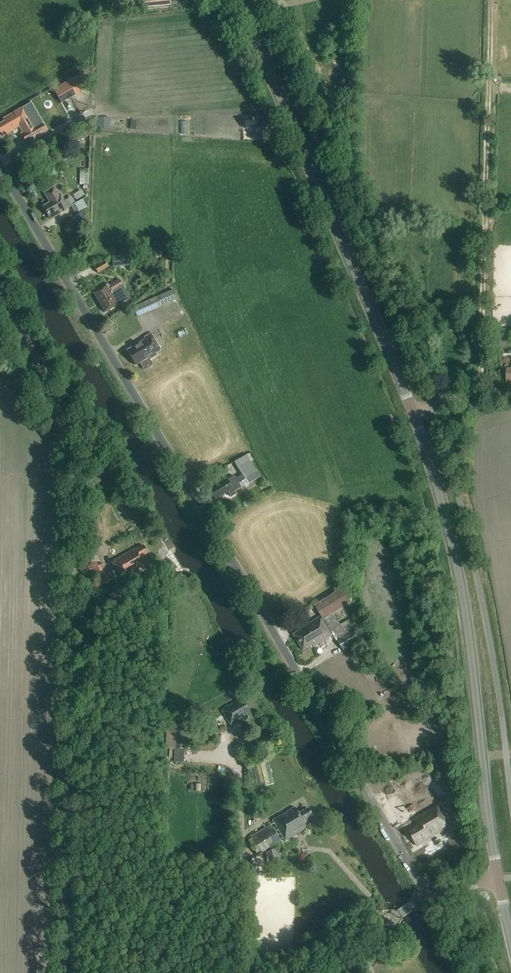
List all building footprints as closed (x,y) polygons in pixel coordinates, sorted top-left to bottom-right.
[(141,8),(171,5),(170,0),(140,0),(141,8)] [(85,90),(77,77),(64,84),(71,98),(85,90)] [(52,109),(60,104),(54,94),(46,98),(52,109)] [(22,108),(4,119),(5,122),(0,125),(0,134),(2,133),(4,136),(19,127),(28,143),(47,132),(41,123),(34,128),(22,108)] [(262,119),(262,118),(244,118),(244,129),(262,129),(262,128),(268,128),(268,119),(262,119)] [(62,141),(63,144),(69,141),(72,146),(90,136),(90,130),(88,127),(62,141)] [(81,168),(81,184),(90,184),(90,168),(81,168)] [(44,194),(49,203),(43,207),(50,220),(58,216),(57,215),(71,206),(75,214),(86,208),(82,200),(74,205),(71,198),(64,202),(60,194),(58,195),(54,188),(44,194)] [(81,213),(75,217),(80,225),(86,222),(81,213)] [(111,257),(113,268),(130,266),(129,255),(111,257)] [(98,274),(108,268),(104,262),(94,268),(98,274)] [(130,299),(123,287),(119,280),(108,286),(108,285),(93,293),(105,313),(130,299)] [(132,308),(137,317),(161,307),(157,297),(132,308)] [(427,337),(433,335),(431,326),(424,328),(427,337)] [(127,351),(136,366),(148,358),(150,360),(156,356),(155,354),(161,351),(151,334),(144,338),(145,340),(127,351)] [(246,455),(235,462),(243,475),(236,479),(234,476),(227,480),(209,491),(215,500),(228,492),(231,498),(236,495),(234,492),(241,488),(242,489),(249,486),(248,484),(259,478),(246,455)] [(115,467),(106,471),(110,480),(118,476),(115,467)] [(135,550),(135,549),(111,562),(120,579),(147,563),(143,556),(148,554),(143,546),(135,550)] [(103,564),(91,570),(99,586),(111,580),(103,564)] [(159,580),(154,570),(142,576),(148,586),(159,580)] [(115,606),(131,597),(125,587),(109,595),(115,606)] [(360,642),(352,630),(359,625),(354,617),(340,625),(334,615),(351,604),(342,590),(315,606),(322,617),(302,629),(303,630),(294,635),(303,651),(313,646),(314,647),(334,635),(344,652),(360,642)] [(244,728),(240,719),(243,718),(244,721),(251,717),(244,703),(233,709),(232,707),(223,712),(228,722),(225,724),(231,735),(244,728)] [(396,717),(413,718),(413,709),(397,708),(396,717)] [(185,750),(186,731),(184,731),(184,727),(174,727),(174,731),(175,731),(173,763),(183,764),(184,750),(185,750)] [(267,761),(252,765),(258,789),(273,785),(267,761)] [(438,781),(444,793),(456,787),(449,775),(438,781)] [(438,806),(414,820),(418,826),(408,832),(417,846),(450,827),(438,806)] [(298,814),(294,808),(272,821),(285,842),(306,829),(303,824),(313,818),(307,809),(298,814)] [(264,849),(265,851),(280,842),(271,827),(249,841),(257,854),(264,849)] [(282,868),(276,849),(264,853),(268,867),(270,866),(272,871),(282,868)]
